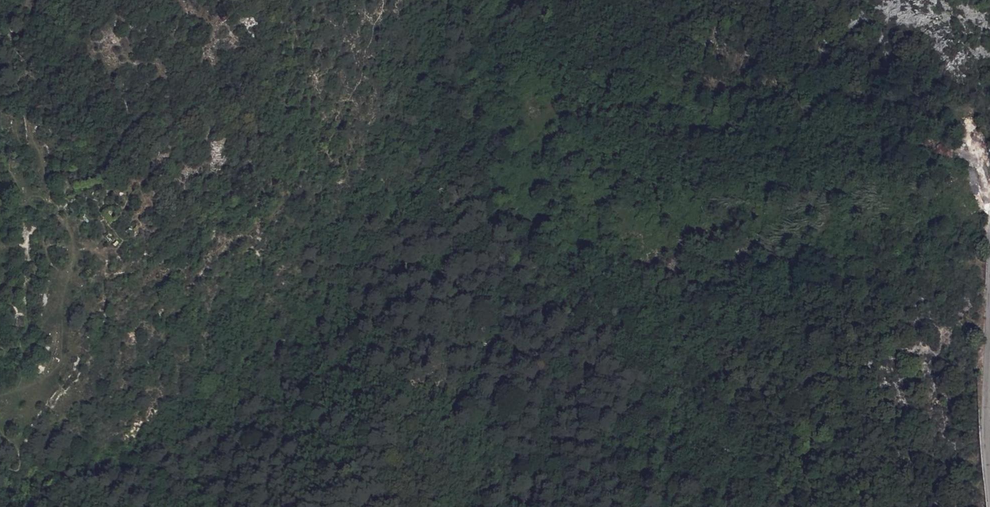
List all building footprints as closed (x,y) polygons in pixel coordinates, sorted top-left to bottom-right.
[(93,190),(109,186),(106,174),(91,177),(93,190)] [(91,177),(78,179),(81,193),(93,190),(91,177)] [(104,210),(111,218),(122,209),(115,201),(104,210)]
